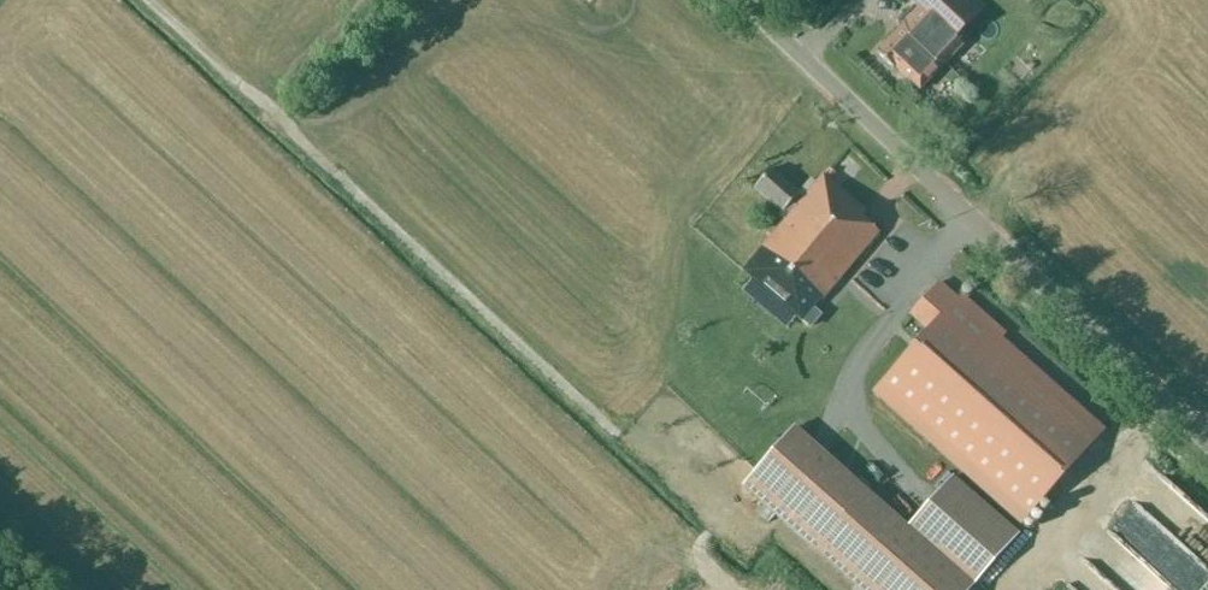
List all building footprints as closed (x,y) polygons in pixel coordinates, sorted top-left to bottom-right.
[(982,10),(971,0),(912,0),(919,7),(877,52),(894,68),(895,66),(920,89),(945,62),(933,52),(949,35),(953,39),(982,10)] [(784,220),(785,220),(742,270),(801,321),(820,298),(821,300),(878,232),(861,217),(866,211),(858,205),(869,193),(849,176),(839,188),(830,181),(836,174),(829,168),(823,175),(823,174),(802,199),(784,220)] [(779,215),(784,220),(802,199),(798,195),(798,193),(770,169),(754,188),(782,211),(779,215)] [(1002,338),(1006,334),(961,294),(957,299),(939,282),(910,315),(927,331),(872,392),(1020,524),(1104,429),(1002,338)] [(742,485),(749,491),(743,498),(753,506),(758,500),(855,585),(852,589),(853,589),(970,589),(974,585),(908,527),(794,427),(742,485)] [(1207,535),(1207,520),(1143,462),(1083,528),(1116,557),(1104,570),(1118,583),(1112,589),(1113,589),(1169,589),(1171,589),(1167,585),(1191,558),(1189,556),(1207,535)] [(1019,534),(952,476),(908,527),(974,585),(1019,535),(1019,534)]
